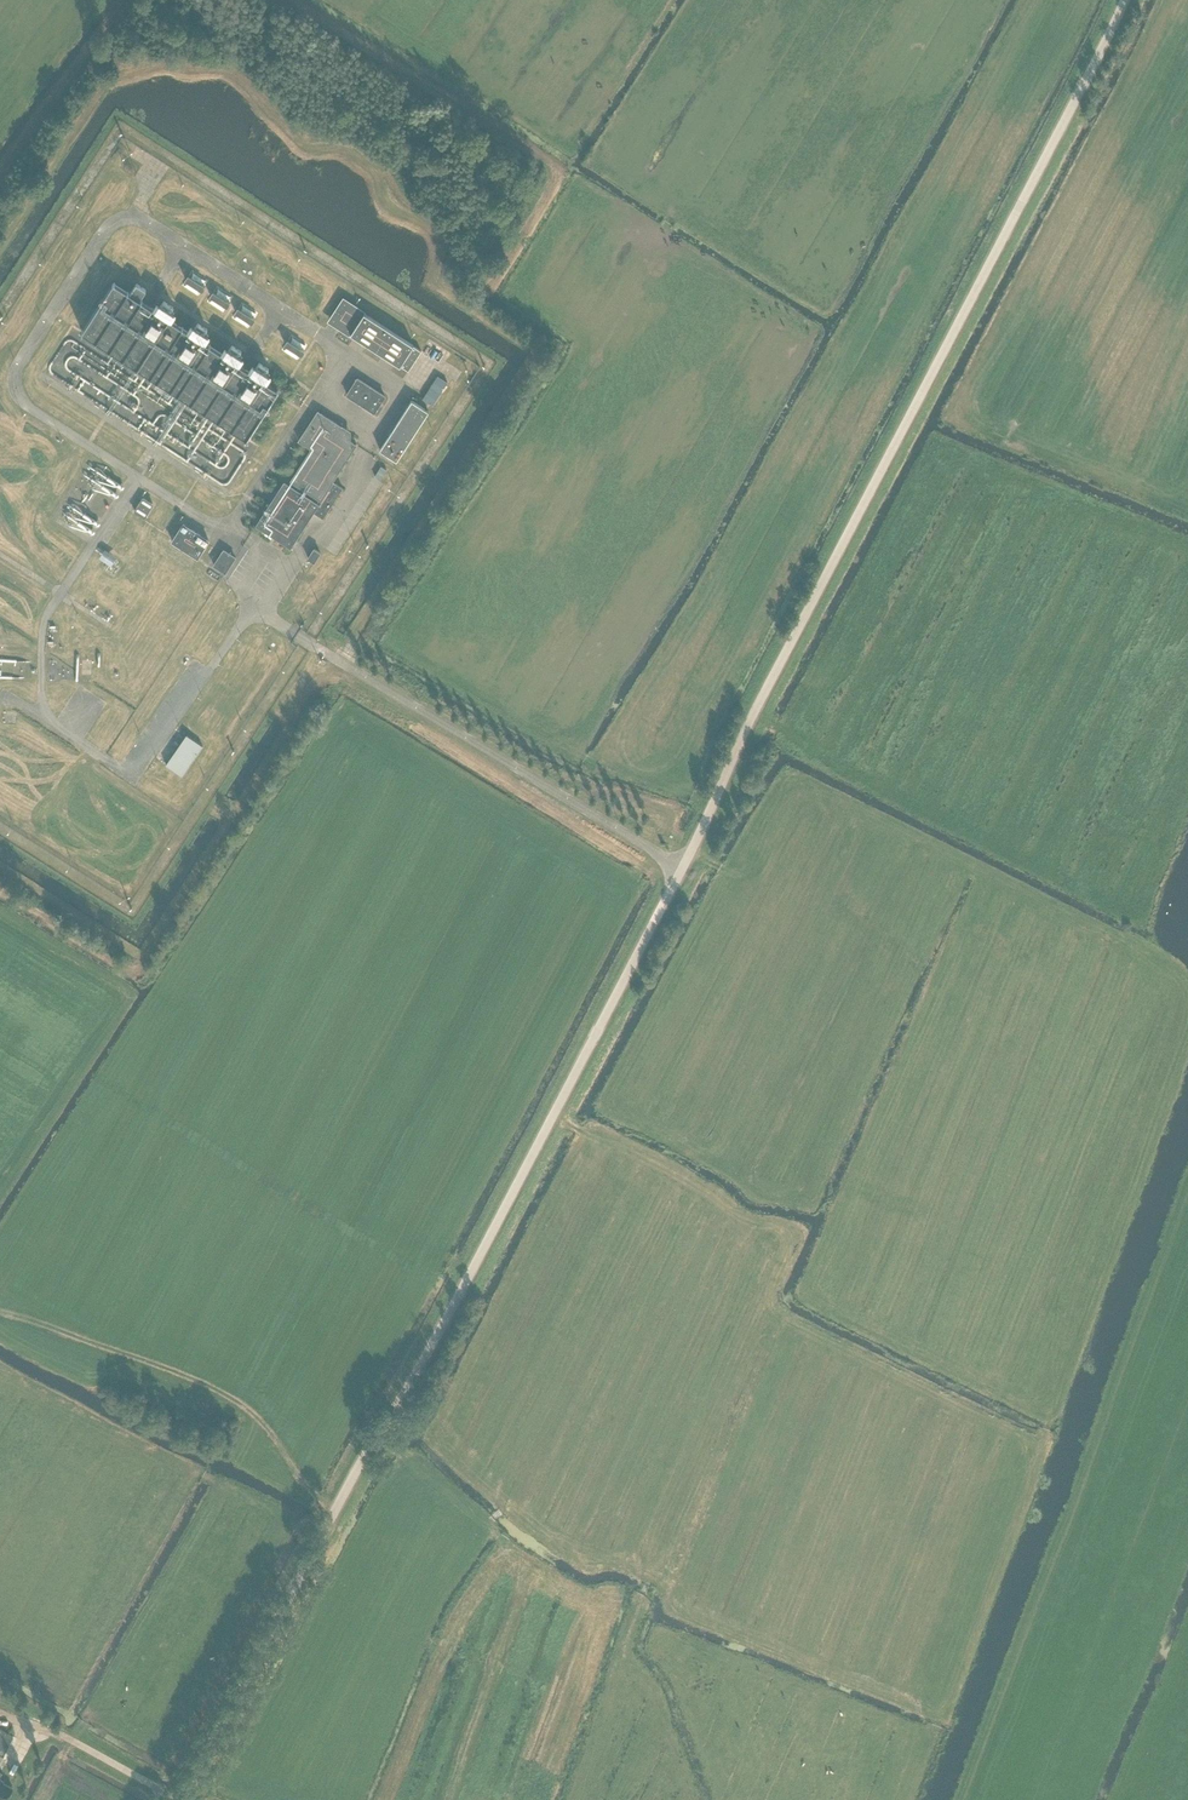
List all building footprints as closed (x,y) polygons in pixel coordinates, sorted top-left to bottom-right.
[(193,269),(184,282),(200,293),(209,280),(193,269)] [(130,293),(130,292),(114,282),(82,332),(246,438),(279,389),(264,379),(268,373),(267,372),(268,369),(259,362),(257,366),(255,364),(251,371),(236,362),(241,355),(239,354),(241,351),(232,345),(230,348),(228,347),(224,354),(202,339),(207,333),(205,332),(207,329),(198,323),(196,326),(194,325),(190,331),(168,317),(172,311),(171,310),(173,307),(164,301),(162,304),(160,303),(156,310),(139,299),(146,289),(136,283),(130,293)] [(225,309),(234,296),(218,286),(209,299),(225,309)] [(414,345),(365,313),(366,311),(344,297),(328,321),(350,335),(351,333),(409,370),(422,351),(413,346),(414,345)] [(242,302),(232,317),(249,328),(258,313),(242,302)] [(293,334),(283,347),(298,359),(308,345),(293,334)] [(87,391),(111,403),(121,384),(113,380),(117,371),(82,354),(73,372),(92,380),(87,391)] [(435,401),(449,379),(438,372),(424,395),(435,401)] [(374,412),(385,395),(357,377),(346,394),(374,412)] [(397,460),(429,411),(412,400),(380,449),(397,460)] [(342,487),(333,481),(357,444),(351,440),(352,439),(351,432),(342,426),(318,410),(298,440),(311,448),(289,484),(284,481),(256,524),(291,547),(313,511),(323,518),(342,487)] [(144,518),(153,503),(143,497),(134,511),(144,518)] [(198,558),(210,540),(183,522),(171,541),(198,558)] [(107,545),(101,553),(112,561),(118,553),(107,545)] [(314,562),(320,552),(313,548),(307,558),(314,562)] [(225,573),(236,557),(223,549),(213,565),(225,573)] [(202,746),(186,734),(165,764),(181,776),(202,746)] [(13,1736),(0,1729),(0,1759),(13,1736)] [(3,1799),(6,1799),(13,1787),(0,1780),(0,1798),(3,1799)]
